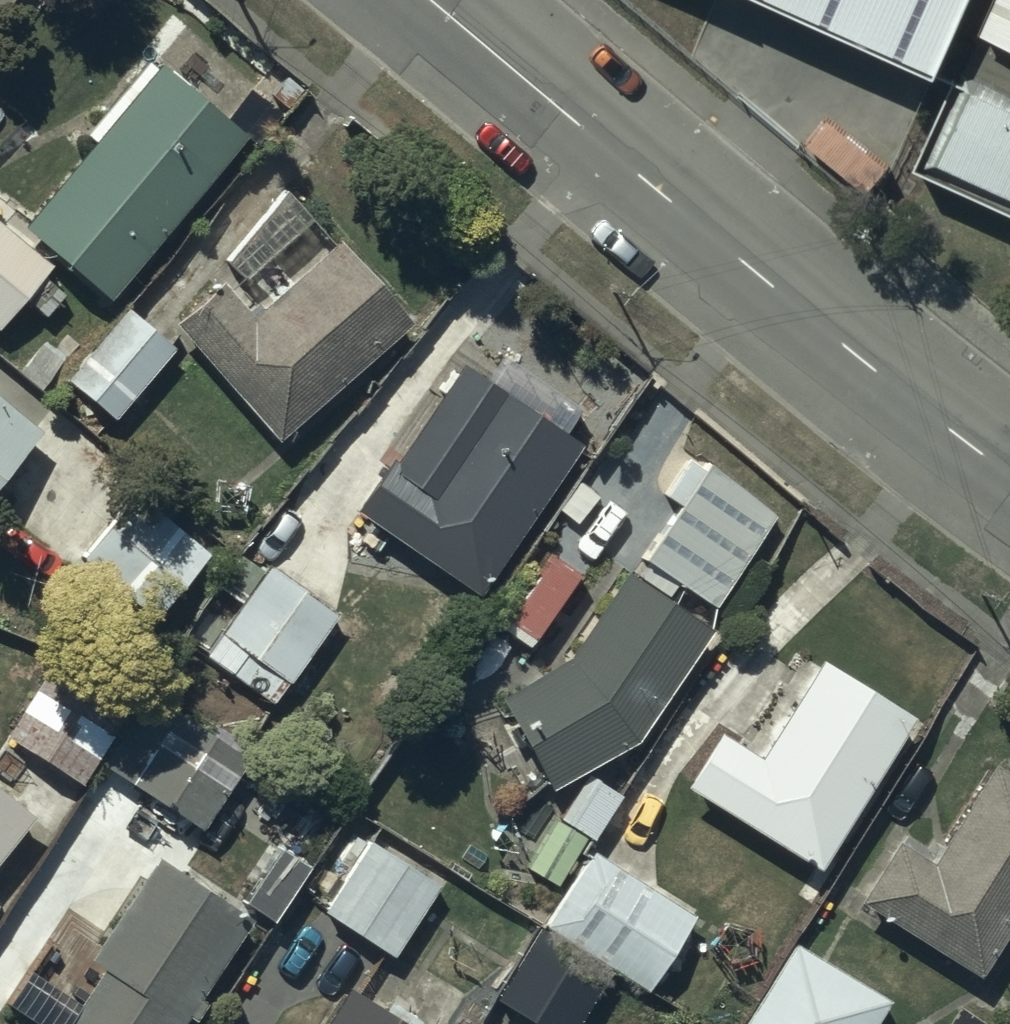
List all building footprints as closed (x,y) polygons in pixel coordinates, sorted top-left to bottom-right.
[(984,46),(1002,0),(787,0),(969,79),(984,46)] [(984,46),(1009,57),(1009,0),(1002,0),(984,46)] [(111,299),(247,138),(162,66),(157,72),(146,62),(86,133),(97,143),(26,228),(111,299)] [(967,87),(933,165),(1009,199),(1009,106),(967,87)] [(0,222),(0,328),(25,300),(46,318),(66,296),(43,276),(51,266),(0,222)] [(277,443),(410,327),(413,325),(340,241),(252,316),(222,281),(173,323),(277,443)] [(112,420),(174,349),(127,308),(66,380),(112,420)] [(478,595),(581,447),(466,367),(400,463),(395,460),(358,513),(418,554),(381,608),(429,642),(467,588),(478,595)] [(0,401),(0,478),(38,432),(0,401)] [(775,516),(706,463),(701,469),(685,458),(663,492),(678,502),(643,556),(652,562),(641,578),(667,595),(676,582),(715,608),(775,516)] [(135,492),(83,555),(157,616),(210,553),(135,492)] [(338,614),(271,566),(207,655),(274,703),(338,614)] [(553,789),(636,740),(712,632),(627,574),(569,657),(499,698),(553,789)] [(820,868),(913,717),(821,661),(761,758),(722,734),(689,787),(820,868)] [(114,733),(37,686),(6,736),(83,783),(114,733)] [(149,696),(103,765),(202,831),(248,761),(149,696)] [(1009,923),(1009,776),(993,766),(931,867),(892,843),(855,903),(976,978),(1009,923)] [(622,794),(589,774),(559,821),(555,819),(527,866),(556,884),(585,836),(592,840),(622,794)] [(0,796),(0,862),(32,822),(0,796)] [(441,884),(370,840),(324,913),(396,957),(441,884)] [(590,853),(502,998),(544,1023),(580,1023),(614,968),(650,991),(695,916),(590,853)] [(248,920),(159,857),(88,961),(85,959),(45,1023),(182,1023),(248,920)] [(795,945),(748,1023),(876,1023),(889,1002),(795,945)] [(348,987),(325,1023),(407,1023),(348,987)]
